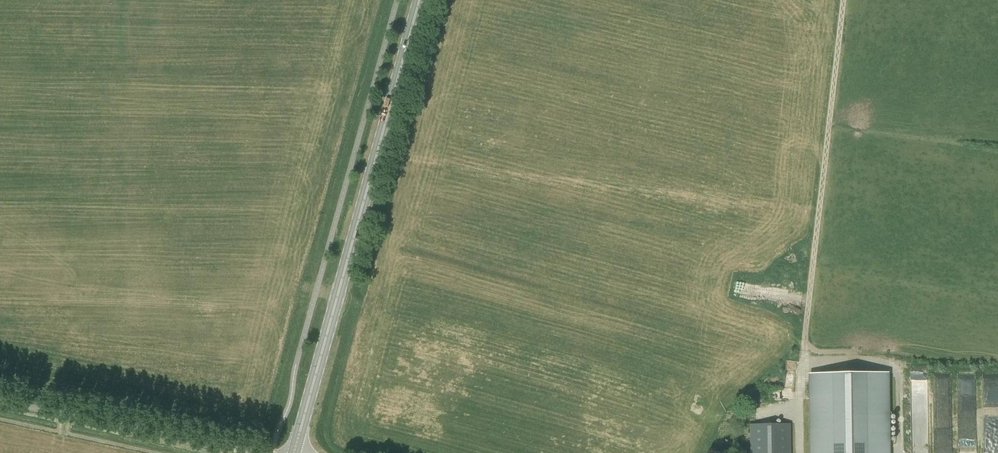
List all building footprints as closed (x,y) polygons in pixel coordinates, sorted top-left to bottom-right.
[(887,373),(810,374),(811,452),(888,452),(887,373)] [(925,373),(910,373),(910,422),(927,421),(927,412),(917,412),(917,409),(926,409),(925,373)] [(984,376),(984,406),(997,405),(997,375),(984,376)] [(791,424),(750,424),(750,452),(791,452),(791,424)]
